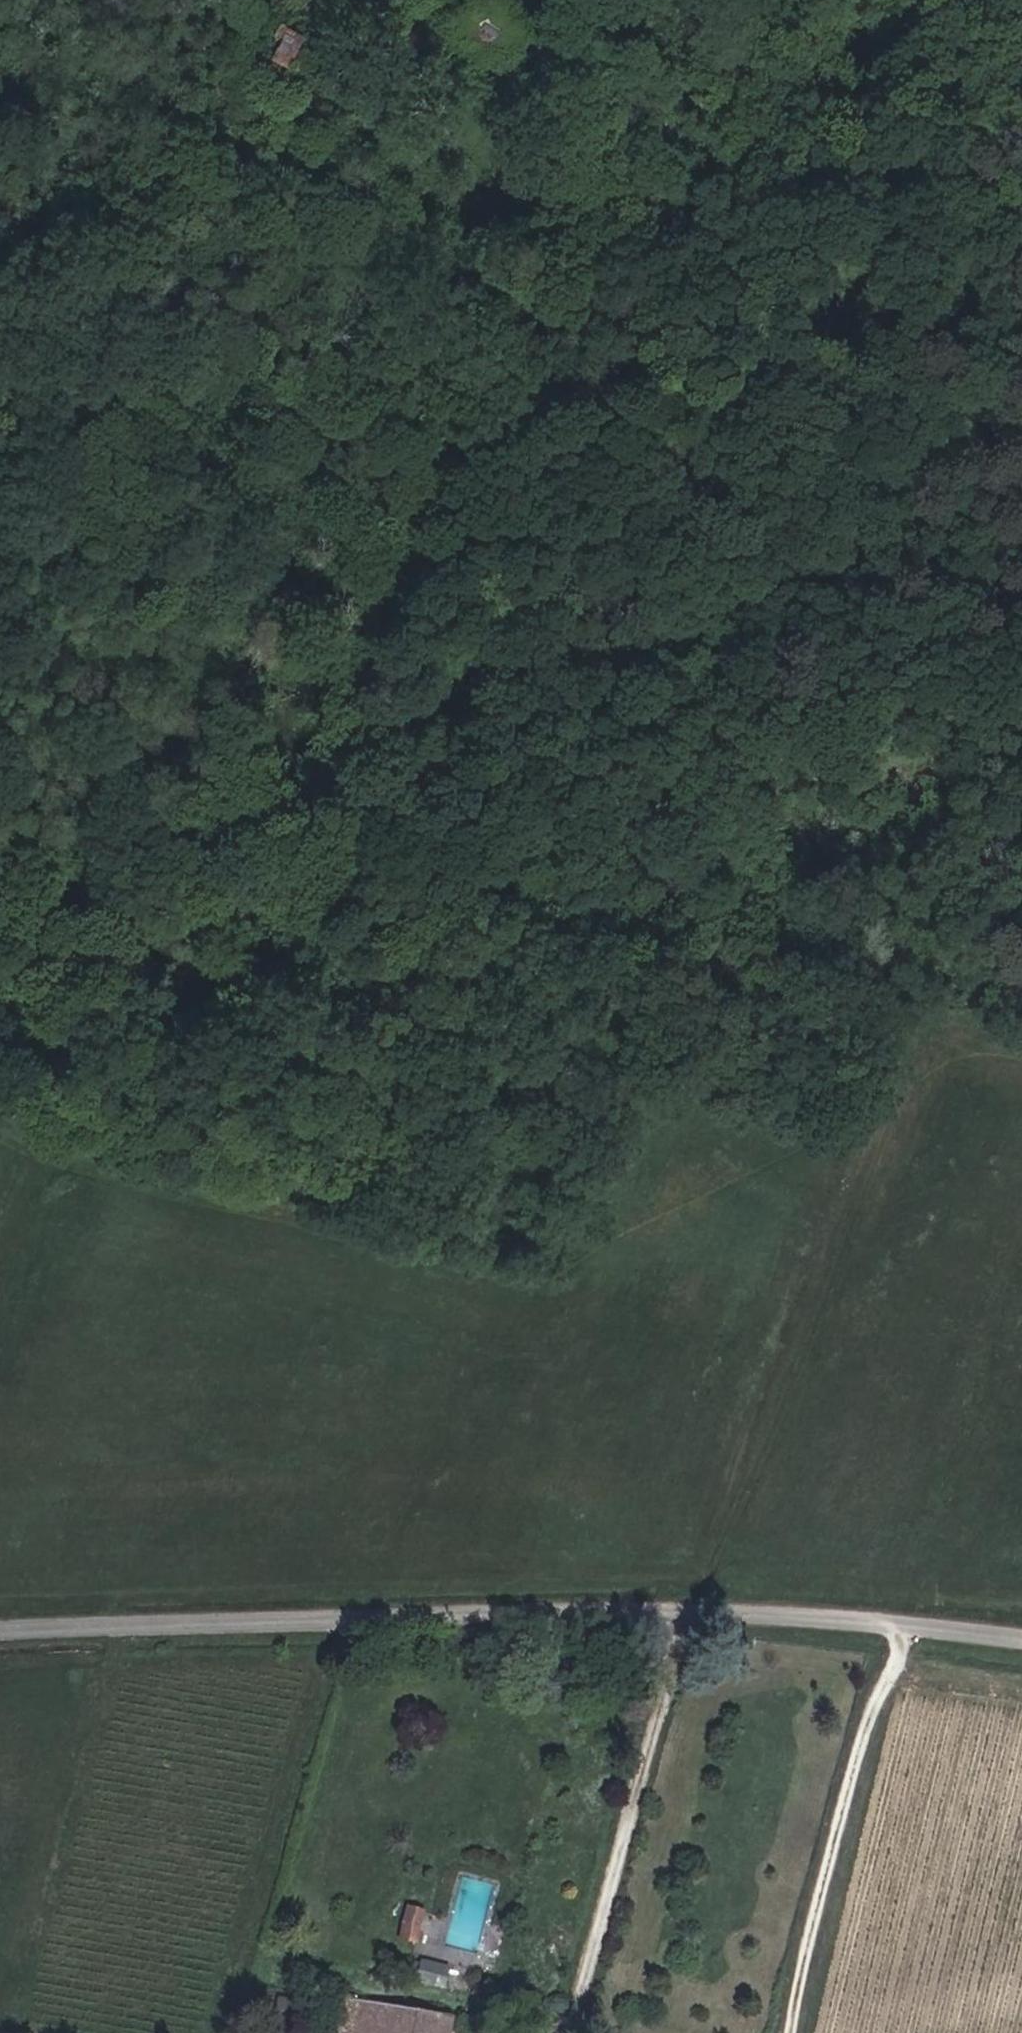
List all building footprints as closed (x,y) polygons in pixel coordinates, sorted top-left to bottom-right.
[(264,54),(282,64),(301,29),(284,19),(264,54)] [(400,1938),(421,1941),(426,1905),(405,1902),(400,1938)] [(447,1984),(450,1962),(421,1957),(417,1979),(447,1984)] [(455,2017),(349,1998),(344,2032),(453,2032),(455,2017)]
